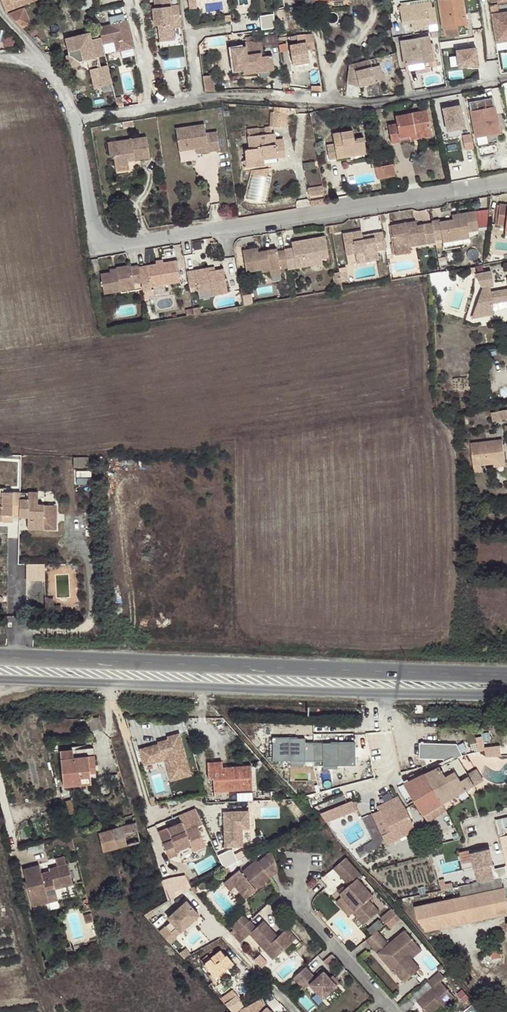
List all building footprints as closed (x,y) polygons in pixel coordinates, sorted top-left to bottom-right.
[(4,8),(26,0),(1,0),(4,8)] [(157,34),(174,33),(172,16),(179,15),(177,0),(152,0),(152,1),(150,1),(152,12),(155,11),(156,19),(157,34)] [(302,11),(309,10),(308,2),(333,0),(301,0),(302,11)] [(443,34),(447,34),(446,27),(466,24),(463,0),(438,0),(443,34)] [(411,28),(436,24),(434,7),(431,8),(430,2),(403,6),(400,6),(399,7),(399,8),(399,9),(401,21),(408,20),(408,26),(411,25),(411,28)] [(19,25),(28,21),(22,5),(6,11),(19,25)] [(490,14),(495,43),(506,41),(506,11),(490,14)] [(110,24),(98,27),(100,35),(102,44),(114,41),(118,40),(121,50),(133,47),(127,21),(125,21),(123,13),(108,17),(110,24)] [(90,30),(62,35),(68,62),(88,59),(93,86),(112,84),(102,44),(100,35),(92,38),(90,30)] [(290,37),(292,43),(306,40),(304,34),(290,37)] [(405,71),(408,70),(416,69),(416,72),(416,73),(422,72),(422,71),(421,68),(429,66),(436,65),(432,43),(429,44),(428,36),(400,41),(405,71)] [(234,70),(244,68),(262,66),(263,70),(274,69),(273,55),(261,56),(261,53),(262,52),(263,51),(263,50),(263,49),(262,40),(245,42),(246,47),(232,48),(234,70)] [(304,41),(289,44),(293,64),(308,61),(304,41)] [(479,66),(478,46),(457,48),(458,67),(479,66)] [(358,62),(349,64),(346,83),(359,85),(376,80),(372,65),(360,69),(358,62)] [(500,76),(501,75),(506,74),(505,62),(498,63),(500,76)] [(378,63),(372,65),(376,80),(383,78),(378,63)] [(468,103),(475,137),(495,133),(499,133),(492,97),(468,103)] [(459,104),(443,108),(447,129),(463,126),(459,104)] [(285,127),(287,108),(273,107),(273,112),(270,112),(269,125),(285,127)] [(391,143),(409,140),(408,136),(431,131),(427,110),(395,116),(396,124),(388,125),(391,143)] [(175,128),(178,151),(195,149),(207,147),(208,153),(219,151),(217,132),(205,133),(204,124),(175,128)] [(246,130),(247,136),(271,133),(271,127),(246,130)] [(329,159),(345,157),(345,154),(365,150),(363,137),(354,139),(352,130),(332,134),(334,143),(326,145),(329,159)] [(408,136),(409,140),(432,135),(431,131),(408,136)] [(244,150),(246,168),(265,165),(265,163),(276,161),(276,159),(286,157),(283,139),(275,140),(274,133),(271,133),(247,136),(249,149),(244,150)] [(473,133),(465,134),(466,148),(474,147),(473,133)] [(495,133),(475,137),(475,142),(496,139),(495,133)] [(113,155),(114,166),(127,164),(127,161),(127,158),(133,157),(133,161),(150,159),(147,137),(107,142),(109,156),(113,155)] [(382,166),(384,178),(395,176),(393,164),(382,166)] [(378,179),(384,178),(382,166),(375,167),(378,179)] [(309,196),(323,193),(322,186),(307,188),(309,196)] [(499,205),(497,225),(505,226),(505,230),(506,230),(505,235),(506,235),(506,205),(500,204),(499,205)] [(439,220),(431,221),(432,222),(435,241),(442,239),(443,243),(462,239),(460,231),(468,229),(468,232),(478,230),(475,211),(451,215),(452,219),(439,221),(439,220)] [(409,247),(435,242),(435,241),(432,222),(416,225),(406,227),(405,222),(390,225),(394,245),(409,242),(409,247)] [(469,238),(468,232),(468,229),(460,231),(462,239),(469,238)] [(385,249),(382,231),(374,233),(375,237),(363,239),(362,235),(361,230),(342,234),(346,255),(364,251),(366,261),(378,259),(377,250),(385,249)] [(292,247),(284,249),(284,250),(287,268),(287,269),(304,266),(303,261),(321,258),(329,257),(325,235),(295,241),(296,246),(292,247)] [(287,268),(284,250),(277,251),(276,248),(259,252),(258,248),(242,250),(246,272),(261,269),(262,276),(271,274),(281,272),(280,269),(287,268)] [(303,261),(304,266),(322,263),(321,258),(303,261)] [(157,264),(139,267),(141,278),(141,282),(143,291),(152,290),(151,287),(181,281),(177,260),(163,263),(157,264)] [(139,267),(138,265),(131,266),(131,265),(117,268),(118,271),(110,272),(100,274),(104,295),(121,291),(120,287),(134,285),(134,283),(141,282),(141,278),(139,267)] [(208,267),(187,271),(189,287),(196,286),(198,295),(212,293),(212,296),(228,293),(223,269),(214,270),(208,271),(208,267)] [(505,279),(506,287),(488,290),(487,285),(493,284),(490,272),(468,276),(474,287),(471,316),(493,312),(491,303),(506,300),(506,278),(505,279)] [(504,419),(502,411),(491,413),(493,422),(504,419)] [(481,471),(481,466),(480,464),(505,461),(502,440),(470,444),(474,472),(481,471)] [(88,467),(88,456),(73,456),(73,467),(88,467)] [(13,492),(3,492),(3,489),(0,488),(0,521),(8,521),(9,510),(12,510),(13,492)] [(38,493),(19,492),(19,517),(27,518),(27,529),(43,529),(44,504),(37,504),(38,493)] [(27,563),(27,580),(46,580),(46,563),(27,563)] [(91,734),(103,731),(99,717),(87,718),(91,734)] [(178,735),(138,746),(143,766),(166,760),(171,779),(189,774),(178,735)] [(304,738),(271,739),(271,762),(314,761),(314,745),(313,744),(304,744),(304,738)] [(420,743),(421,758),(460,756),(460,741),(420,743)] [(355,744),(314,745),(314,761),(323,761),(323,766),(355,765),(355,744)] [(487,745),(487,755),(502,755),(502,745),(487,745)] [(88,756),(94,755),(94,747),(60,751),(63,786),(91,783),(90,774),(88,756)] [(96,773),(94,755),(88,756),(90,774),(96,773)] [(457,758),(425,775),(443,804),(451,799),(474,785),(457,758)] [(213,779),(214,789),(241,787),(241,790),(252,789),(251,765),(222,767),(222,761),(207,762),(208,779),(213,779)] [(443,804),(425,775),(405,784),(416,804),(428,822),(446,811),(443,804)] [(254,799),(253,790),(238,791),(238,800),(254,799)] [(380,810),(371,814),(377,826),(386,845),(416,831),(406,808),(399,796),(378,806),(380,810)] [(351,800),(321,813),(326,825),(356,812),(351,800)] [(262,817),(281,817),(281,806),(262,806),(262,817)] [(248,811),(225,811),(225,845),(242,845),(242,828),(248,828),(248,811)] [(496,819),(506,865),(506,867),(506,817),(496,819)] [(135,822),(98,833),(103,851),(140,841),(135,822)] [(167,828),(168,831),(182,825),(181,822),(167,828)] [(182,825),(168,831),(172,839),(162,843),(168,858),(178,854),(177,851),(183,847),(191,844),(189,841),(197,838),(192,827),(185,830),(182,825)] [(360,826),(341,836),(346,844),(364,835),(360,826)] [(225,867),(238,860),(232,848),(219,855),(225,867)] [(470,850),(461,851),(464,868),(473,866),(470,850)] [(506,877),(506,867),(506,865),(494,868),(491,850),(474,854),(480,882),(506,877)] [(279,871),(272,851),(259,862),(257,859),(242,872),(239,869),(223,882),(230,890),(235,885),(242,894),(248,889),(250,891),(254,888),(256,890),(279,871)] [(362,875),(346,857),(334,868),(350,885),(346,888),(341,893),(355,910),(353,912),(364,925),(380,910),(369,898),(373,895),(358,878),(362,875)] [(125,862),(117,865),(119,874),(127,872),(125,862)] [(55,889),(73,884),(67,864),(49,868),(49,871),(50,873),(44,875),(44,872),(41,873),(39,865),(23,869),(26,881),(27,888),(32,907),(48,903),(46,895),(55,892),(55,889)] [(170,870),(164,872),(168,884),(174,882),(170,870)] [(480,882),(459,887),(462,897),(415,906),(418,919),(426,931),(492,917),(506,914),(506,902),(504,888),(503,888),(501,878),(480,882)] [(245,898),(256,890),(254,888),(250,891),(248,889),(242,894),(245,898)] [(58,900),(55,892),(46,895),(48,903),(58,900)] [(160,932),(170,944),(177,938),(172,932),(177,928),(181,932),(200,915),(187,901),(168,918),(172,922),(160,932)] [(394,908),(383,915),(390,927),(401,920),(394,908)] [(239,929),(245,937),(250,933),(264,949),(268,945),(277,955),(296,938),(287,928),(281,933),(282,935),(279,938),(278,936),(263,920),(256,927),(250,920),(239,929)] [(172,932),(176,937),(181,932),(177,928),(172,932)] [(233,935),(240,942),(245,937),(239,929),(233,935)] [(387,945),(375,932),(366,939),(379,953),(383,949),(393,960),(389,964),(393,969),(394,967),(406,980),(415,972),(403,959),(417,947),(403,930),(387,945)] [(277,955),(268,945),(264,949),(272,959),(277,955)] [(403,959),(415,972),(419,969),(410,959),(420,949),(417,947),(403,959)] [(210,958),(203,964),(214,977),(225,968),(227,969),(233,964),(226,954),(224,956),(220,949),(210,958)] [(383,949),(379,953),(389,964),(393,960),(383,949)] [(490,951),(491,957),(501,955),(500,949),(490,951)] [(262,953),(255,959),(262,967),(269,961),(262,953)] [(201,960),(203,964),(210,958),(207,955),(201,960)] [(501,955),(491,957),(492,964),(502,962),(501,955)] [(312,973),(306,967),(294,977),(300,983),(305,978),(310,984),(323,998),(337,985),(335,983),(331,979),(324,971),(315,980),(310,974),(312,973)] [(225,968),(214,977),(218,982),(230,973),(227,969),(225,968)] [(439,971),(427,982),(432,988),(417,1002),(426,1011),(432,1011),(441,1004),(444,1008),(455,998),(440,981),(445,978),(439,971)] [(305,978),(300,983),(305,989),(310,984),(305,978)] [(233,989),(219,999),(224,1004),(237,995),(233,989)] [(230,1011),(231,1011),(236,1011),(242,1010),(246,1006),(237,995),(224,1004),(230,1011)] [(242,1010),(243,1011),(269,1011),(264,1007),(260,999),(246,1006),(242,1010)]
